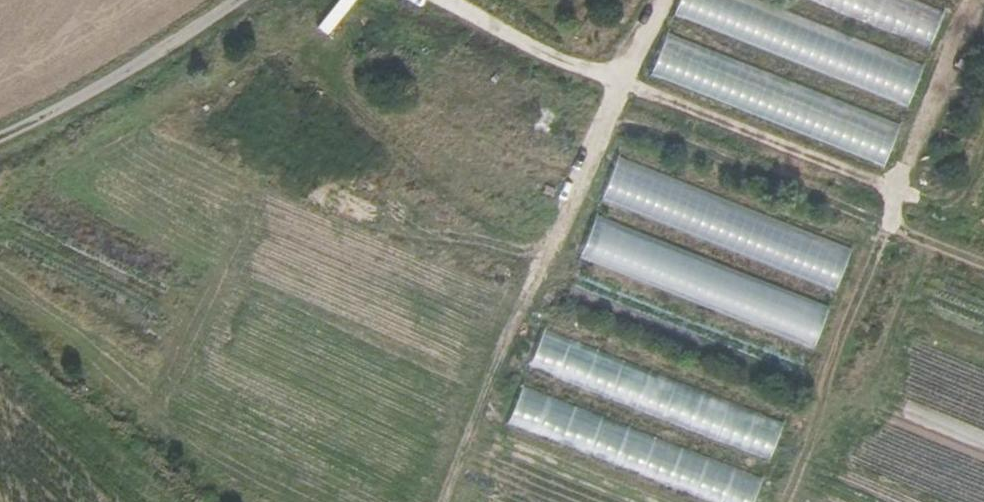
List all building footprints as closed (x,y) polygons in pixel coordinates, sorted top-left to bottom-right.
[(328,31),(355,0),(338,0),(319,23),(328,31)] [(730,32),(734,21),(746,25),(741,39),(798,58),(803,43),(817,47),(826,20),(765,0),(681,0),(676,14),(730,32)] [(932,43),(945,9),(921,0),(812,0),(932,43)] [(668,32),(653,75),(758,112),(770,76),(762,73),(755,90),(724,79),(732,54),(668,32)] [(618,159),(603,199),(729,244),(744,203),(618,159)] [(596,216),(581,257),(734,313),(749,272),(596,216)] [(533,367),(640,401),(652,365),(545,330),(533,367)]
